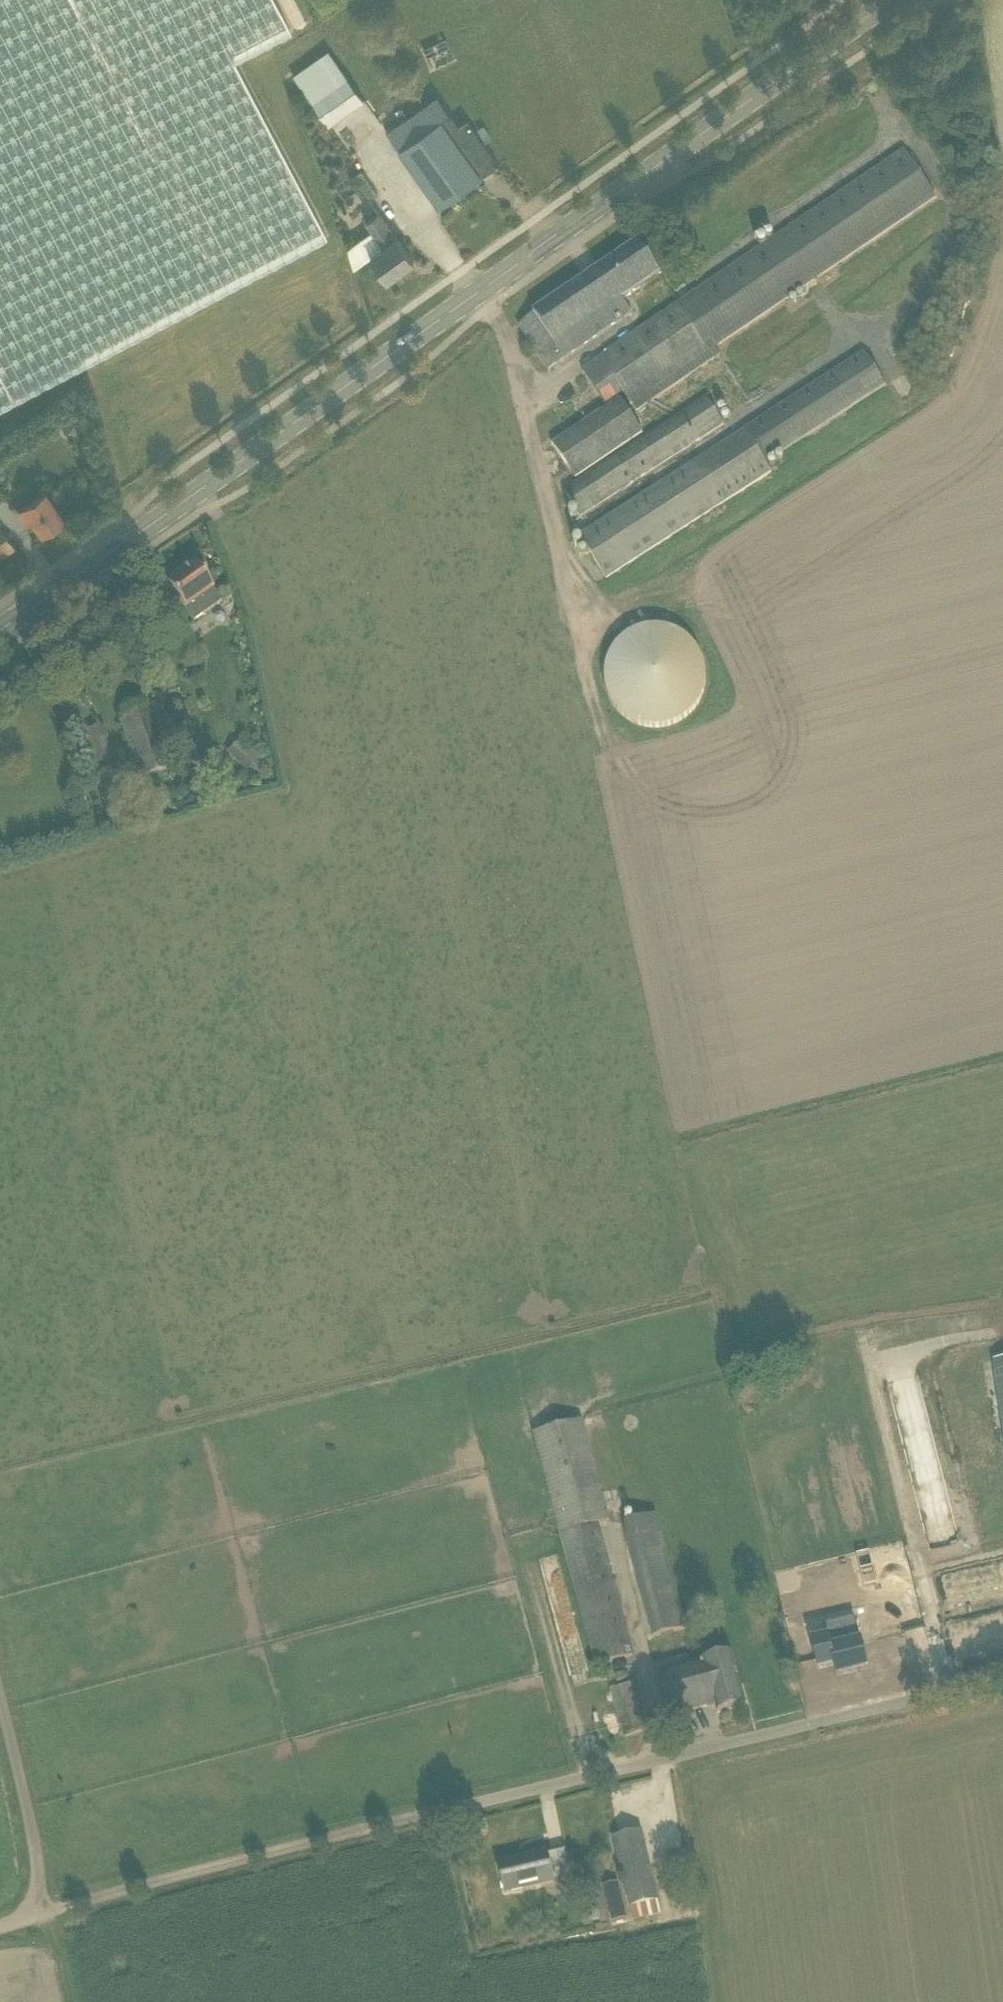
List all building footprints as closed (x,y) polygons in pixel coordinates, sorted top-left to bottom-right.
[(325,234),(233,59),(290,29),(275,0),(0,0),(0,405),(325,234)] [(447,39),(424,49),(432,67),(455,57),(447,39)] [(365,99),(338,62),(302,88),(329,125),(365,99)] [(468,119),(459,125),(442,102),(433,106),(386,129),(440,206),(499,164),(468,119)] [(685,303),(602,359),(583,372),(608,409),(554,446),(576,479),(643,434),(617,397),(624,392),(638,412),(721,356),(716,348),(937,198),(906,153),(689,300),(687,299),(683,301),(685,303)] [(377,192),(360,170),(353,175),(369,198),(377,192)] [(371,254),(388,278),(414,260),(397,236),(396,236),(379,212),(366,221),(383,245),(371,254)] [(661,277),(639,243),(534,314),(535,316),(519,327),(549,371),(632,315),(623,302),(661,277)] [(744,430),(745,432),(580,539),(607,579),(772,473),(766,465),(887,388),(864,353),(744,430)] [(707,399),(564,491),(581,517),(724,425),(707,399)] [(60,426),(75,434),(76,434),(84,420),(67,410),(59,425),(60,426)] [(33,519),(41,532),(62,518),(44,491),(18,509),(28,523),(33,519)] [(14,547),(0,526),(0,556),(14,547)] [(213,590),(195,565),(166,585),(184,610),(185,610),(194,623),(221,603),(212,590),(213,590)] [(691,724),(704,680),(704,643),(656,629),(621,629),(610,667),(610,713),(649,724),(691,724)] [(121,648),(129,659),(139,652),(131,641),(121,648)] [(190,682),(197,689),(206,683),(203,674),(194,673),(190,682)] [(120,720),(140,780),(171,769),(151,710),(120,720)] [(264,766),(252,753),(238,766),(250,779),(264,766)] [(993,1362),(1002,1424),(1002,1360),(993,1362)] [(535,1434),(597,1666),(634,1656),(598,1524),(609,1522),(582,1421),(535,1434)] [(923,1517),(930,1547),(960,1540),(953,1510),(923,1517)] [(687,1629),(657,1518),(624,1527),(654,1638),(687,1629)] [(830,1650),(837,1677),(868,1670),(861,1642),(861,1643),(855,1619),(840,1623),(843,1635),(828,1639),(830,1650)] [(659,1675),(671,1717),(715,1704),(717,1714),(747,1706),(732,1654),(659,1675)] [(612,1689),(625,1737),(648,1730),(635,1683),(612,1689)] [(614,1838),(631,1908),(635,1922),(662,1916),(658,1902),(641,1831),(614,1838)] [(554,1882),(547,1853),(499,1865),(505,1894),(554,1882)] [(618,1882),(603,1887),(613,1922),(628,1918),(618,1882)] [(589,1922),(602,1920),(600,1911),(585,1915),(581,1916),(582,1924),(589,1922)]
